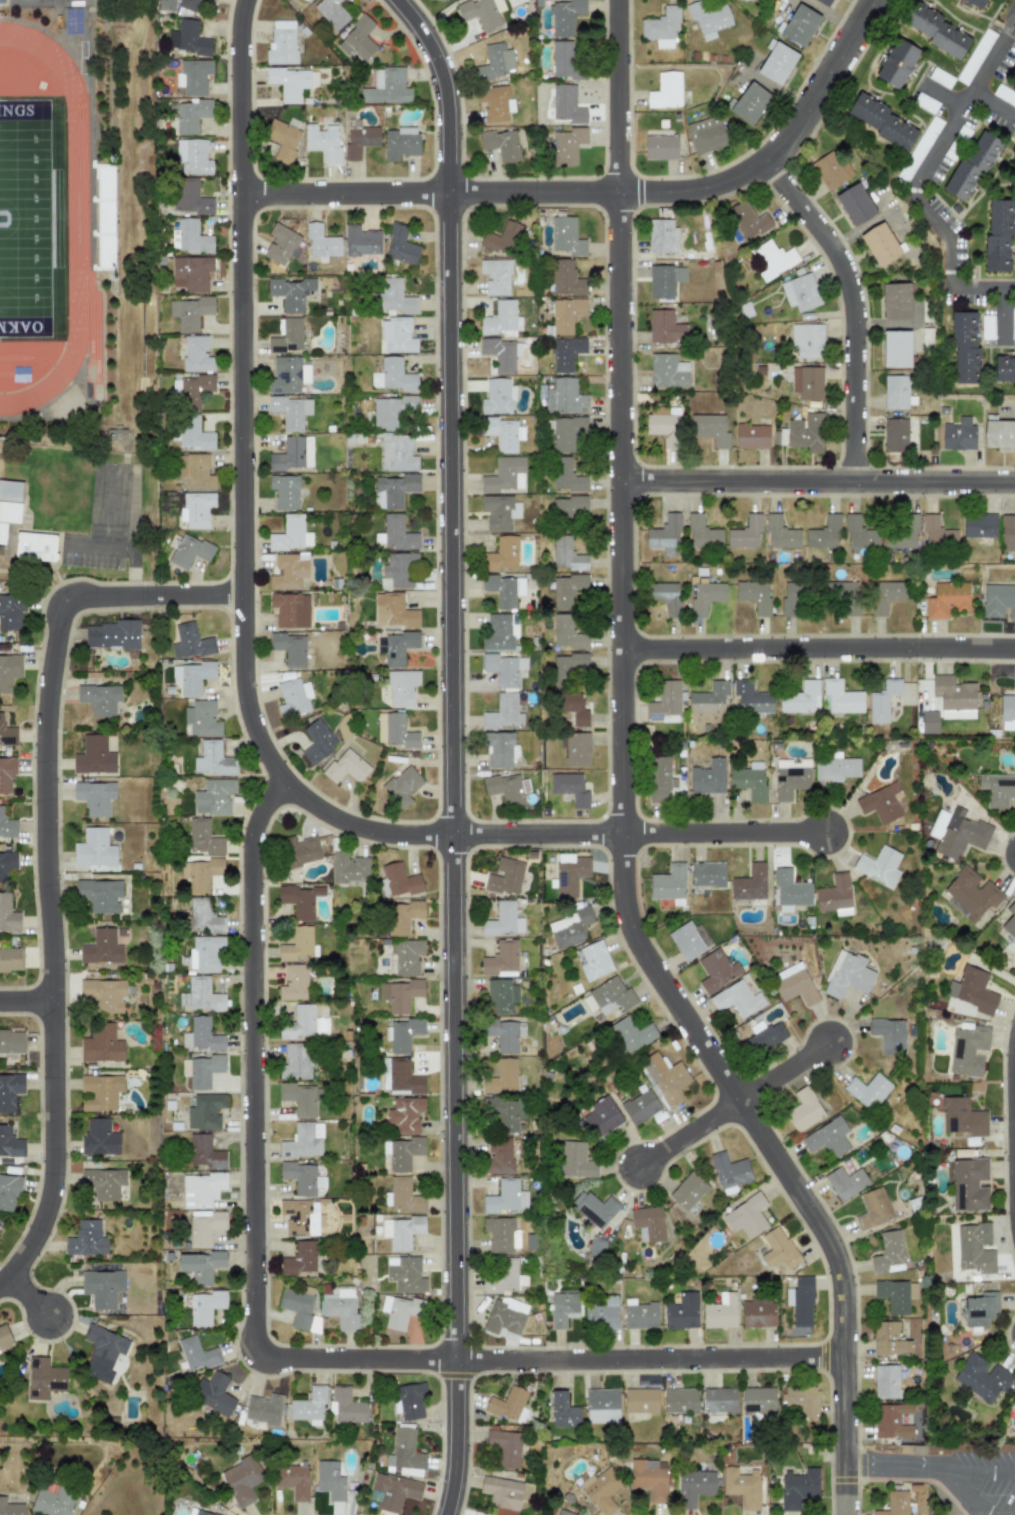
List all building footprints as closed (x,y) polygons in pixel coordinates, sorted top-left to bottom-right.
[(194,13),(199,0),(179,0),(176,7),(194,13)] [(341,0),(317,0),(311,5),(334,31),(349,19),(336,4),(341,0)] [(461,22),(476,17),(481,33),(501,26),(492,0),(474,0),(455,6),(461,22)] [(571,15),(585,15),(585,0),(568,0),(568,3),(547,3),(547,15),(552,15),(552,37),(571,37),(571,15)] [(731,26),(726,2),(704,8),(702,0),(685,4),(689,21),(696,19),(701,41),(716,38),(714,30),(731,26)] [(832,0),(813,0),(827,8),(832,0)] [(904,19),(916,0),(924,0),(948,15),(945,19),(974,37),(960,59),(932,42),(934,38),(904,19)] [(984,9),(969,0),(990,0),(984,9)] [(802,48),(821,17),(798,3),(785,24),(780,21),(774,31),(802,48)] [(655,48),(675,48),(676,5),(663,5),(663,19),(640,18),(640,39),(655,39),(655,48)] [(335,45),(349,58),(353,54),(362,63),(376,48),(364,36),(374,25),(362,14),(335,45)] [(211,39),(196,38),(197,20),(177,19),(177,31),(168,30),(166,49),(195,51),(195,55),(210,56),(211,39)] [(266,64),(295,64),(295,20),(271,21),(272,43),(266,43),(266,64)] [(995,35),(984,28),(954,79),(965,85),(995,35)] [(879,77),(905,35),(925,47),(899,89),(879,77)] [(780,87),(799,55),(776,41),(775,42),(770,39),(764,48),(769,50),(756,72),(780,87)] [(568,80),(583,80),(583,63),(574,63),(575,41),(552,41),(551,77),(568,77),(568,80)] [(483,45),(486,64),(471,67),(474,81),(515,73),(510,49),(503,50),(502,42),(483,45)] [(175,89),(183,89),(183,96),(206,96),(205,75),(212,75),(211,60),(179,61),(180,73),(175,73),(175,89)] [(404,88),(404,67),(374,67),(373,88),(359,88),(359,102),(410,103),(410,88),(404,88)] [(927,78),(948,89),(954,78),(933,67),(927,78)] [(280,103),(300,103),(300,88),(317,88),(316,69),(265,70),(265,84),(280,84),(280,103)] [(680,107),(680,71),(657,72),(657,91),(646,92),(646,108),(680,107)] [(750,127),(772,98),(751,81),(728,110),(750,127)] [(586,122),(586,108),(575,107),(575,85),(552,84),(551,122),(586,122)] [(997,85),(991,93),(1014,108),(1014,96),(997,85)] [(507,122),(506,86),(476,87),(477,102),(483,102),(484,122),(507,122)] [(850,113),(864,89),(895,108),(892,112),(921,130),(907,152),(879,135),(881,131),(850,113)] [(912,105),(934,113),(938,101),(916,93),(912,105)] [(196,134),(196,118),(211,118),(210,99),(194,100),(194,103),(176,103),(176,135),(196,134)] [(685,125),(712,115),(723,145),(696,155),(685,125)] [(942,122),(931,116),(896,176),(907,182),(942,122)] [(263,138),(278,144),(272,159),(287,165),(301,131),(271,118),(263,138)] [(346,161),(360,161),(360,146),(379,146),(379,127),(360,127),(360,120),(346,120),(346,161)] [(305,124),(305,151),(320,151),(320,165),(338,165),(338,124),(305,124)] [(586,127),(568,128),(568,132),(552,132),(552,167),(576,166),(575,144),(586,143),(586,127)] [(418,156),(418,128),(384,129),(384,162),(398,161),(398,156),(418,156)] [(514,129),(494,134),(493,130),(478,133),(482,151),(496,148),(500,165),(521,160),(514,129)] [(643,136),(651,136),(651,130),(661,130),(661,136),(671,136),(671,134),(677,134),(677,160),(644,160),(643,136)] [(965,202),(943,189),(961,158),(966,160),(984,130),(1005,143),(986,174),(983,172),(965,202)] [(176,163),(181,163),(180,174),(211,175),(212,160),(205,160),(206,140),(176,139),(176,163)] [(809,165),(836,147),(854,175),(828,192),(809,165)] [(212,214),(213,198),(197,197),(198,179),(174,178),(174,213),(212,214)] [(853,227),(876,213),(857,183),(834,197),(853,227)] [(746,244),(773,227),(764,214),(756,219),(743,200),(725,212),(746,244)] [(1014,201),(1014,235),(1011,235),(1011,272),(985,272),(986,234),(989,234),(989,201),(1014,201)] [(551,217),(552,251),(568,251),(568,256),(585,256),(585,239),(576,239),(575,216),(551,217)] [(213,235),(197,235),(198,218),(177,218),(176,230),(171,230),(171,251),(212,252),(213,235)] [(478,245),(502,254),(503,252),(513,255),(523,226),(504,219),(498,236),(484,231),(478,245)] [(648,220),(648,254),(677,254),(677,228),(672,228),(672,220),(648,220)] [(262,255),(282,266),(288,255),(295,258),(298,252),(294,249),(301,237),(274,222),(266,235),(272,238),(262,255)] [(341,256),(340,236),(321,237),(321,222),(305,222),(306,240),(309,240),(309,256),(341,256)] [(415,265),(420,246),(403,242),(407,226),(392,222),(383,257),(415,265)] [(878,267),(907,249),(902,242),(897,245),(882,222),(859,237),(878,267)] [(381,255),(380,230),(359,230),(359,224),(343,224),(344,256),(381,255)] [(752,249),(769,238),(776,249),(779,247),(783,252),(791,247),(799,260),(786,269),(786,268),(777,273),(778,274),(763,283),(755,270),(763,265),(752,249)] [(172,287),(183,287),(182,292),(207,293),(207,272),(212,272),(213,257),(172,256),(172,287)] [(485,277),(485,296),(510,295),(509,259),(478,260),(479,277),(485,277)] [(552,294),(586,293),(585,278),(573,279),(573,259),(552,260),(552,294)] [(648,265),(672,265),(672,268),(685,268),(685,282),(673,282),(673,299),(648,299),(648,265)] [(780,283),(796,277),(793,271),(802,267),(806,275),(811,273),(822,303),(799,312),(796,305),(789,308),(780,283)] [(381,278),(382,293),(372,293),(372,312),(417,311),(416,297),(401,297),(401,277),(381,278)] [(267,279),(267,296),(282,296),(282,313),(302,313),(302,296),(307,297),(307,290),(314,291),(314,280),(267,279)] [(909,319),(908,283),(881,283),(882,320),(909,319)] [(213,296),(196,296),(196,300),(168,301),(168,317),(177,317),(177,332),(198,332),(198,314),(213,314),(213,296)] [(479,317),(480,334),(506,333),(506,334),(521,334),(520,316),(515,316),(515,299),(494,300),(494,317),(479,317)] [(552,299),(552,334),(573,334),(574,315),(585,315),(585,299),(552,299)] [(648,310),(672,310),(672,325),(686,325),(686,344),(648,344),(648,310)] [(956,384),(956,348),(951,348),(951,313),(973,313),(973,348),(978,348),(978,384),(956,384)] [(993,315),(980,316),(981,339),(994,339),(993,315)] [(267,338),(267,352),(301,351),(300,318),(279,318),(279,337),(267,338)] [(410,318),(380,318),(380,341),(384,341),(385,353),(416,352),(416,338),(410,338),(410,318)] [(790,325),(823,324),(823,347),(819,347),(819,358),(797,358),(797,347),(790,347),(790,325)] [(910,368),(910,331),(883,331),(883,367),(910,368)] [(208,336),(183,335),(183,371),(214,372),(214,357),(205,357),(205,351),(207,351),(208,336)] [(552,373),(573,372),(573,354),(586,354),(586,339),(552,339),(552,373)] [(494,375),(514,374),(514,357),(520,357),(520,340),(479,341),(479,355),(494,355),(494,375)] [(651,354),(676,354),(676,362),(688,362),(688,387),(651,388),(651,354)] [(417,389),(417,374),(401,374),(401,356),(380,357),(381,373),(370,373),(370,390),(417,389)] [(300,393),(300,383),(309,383),(309,365),(300,365),(300,357),(273,357),(273,379),(267,378),(267,393),(300,393)] [(993,359),(1014,359),(1014,382),(993,382),(993,359)] [(791,367),(790,392),(796,392),(796,400),(822,400),(822,367),(791,367)] [(884,409),(908,409),(908,375),(884,375),(884,409)] [(214,377),(172,377),(172,392),(179,392),(179,410),(199,410),(199,391),(214,391),(214,377)] [(576,394),(576,377),(552,377),(553,389),(545,389),(545,413),(587,412),(587,394),(576,394)] [(485,378),(486,398),(480,398),(480,414),(510,413),(509,378),(485,378)] [(401,429),(401,413),(417,413),(416,395),(399,396),(399,398),(372,399),(373,430),(401,429)] [(282,413),(282,432),(302,432),(302,415),(310,415),(311,398),(267,397),(267,413),(282,413)] [(645,435),(666,435),(666,440),(673,440),(673,447),(677,447),(678,408),(646,407),(645,435)] [(806,453),(821,454),(823,413),(804,412),(804,420),(787,419),(786,447),(806,447),(806,453)] [(214,448),(213,432),(199,433),(198,415),(177,416),(179,449),(214,448)] [(724,415),(689,415),(689,438),(712,438),(712,449),(728,449),(728,433),(724,433),(724,415)] [(975,426),(969,426),(970,416),(957,416),(957,424),(942,424),(941,449),(974,450),(975,426)] [(495,436),(495,452),(516,453),(516,440),(523,440),(523,427),(516,427),(516,419),(481,418),(481,435),(495,436)] [(883,452),(907,452),(908,419),(884,418),(883,452)] [(983,421),(984,449),(1014,448),(1014,420),(983,421)] [(769,449),(769,424),(735,425),(736,449),(769,449)] [(773,430),(773,445),(785,445),(786,430),(773,430)] [(411,434),(380,434),(381,471),(418,471),(417,456),(411,456),(411,434)] [(311,436),(283,436),(283,454),(268,454),(268,472),(284,472),(284,468),(312,467),(311,436)] [(208,454),(179,454),(178,477),(183,477),(182,489),(214,489),(214,475),(207,475),(208,454)] [(524,457),(495,456),(494,476),(480,476),(480,490),(523,491),(524,457)] [(573,457),(551,456),(551,490),(587,490),(587,476),(573,476),(573,457)] [(274,510),(297,510),(298,476),(269,475),(269,490),(274,490),(274,510)] [(418,476),(375,477),(376,509),(402,509),(401,492),(418,492),(418,476)] [(18,524),(22,482),(0,480),(0,522),(18,524)] [(184,529),(207,529),(207,507),(214,507),(214,493),(185,493),(184,529)] [(480,496),(480,511),(486,511),(486,532),(510,532),(510,518),(520,518),(519,502),(512,503),(512,496),(480,496)] [(552,497),(552,518),(587,517),(586,496),(552,497)] [(645,547),(662,547),(662,556),(678,556),(679,513),(663,512),(663,529),(645,529),(645,547)] [(403,514),(383,513),(383,534),(374,534),(374,549),(418,549),(418,533),(402,533),(403,514)] [(689,548),(722,547),(722,528),(703,529),(702,513),(688,513),(689,548)] [(759,547),(759,513),(745,513),(746,529),(726,529),(726,548),(759,547)] [(766,513),(767,548),(800,548),(800,529),(780,529),(780,513),(766,513)] [(805,548),(837,548),(838,514),(824,513),(824,529),(805,529),(805,548)] [(846,513),(846,551),(878,551),(878,529),(860,529),(860,514),(846,513)] [(917,548),(916,513),(899,514),(899,524),(884,525),(884,548),(917,548)] [(267,548),(311,549),(311,533),(303,532),(303,514),(283,514),(282,534),(268,534),(267,548)] [(957,545),(956,529),(938,530),(937,514),(922,514),(922,533),(925,533),(926,546),(957,545)] [(996,515),(963,514),(962,537),(995,538),(996,515)] [(1014,515),(1000,515),(1001,551),(1014,551),(1014,524),(1014,515)] [(55,562),(56,534),(15,532),(14,560),(55,562)] [(167,563),(186,571),(192,556),(207,563),(214,547),(181,532),(167,563)] [(481,572),(504,572),(504,567),(516,567),(516,535),(496,535),(496,553),(481,553),(481,572)] [(552,568),(586,569),(587,555),(571,555),(571,536),(553,535),(552,568)] [(268,589),(300,590),(301,578),(307,578),(307,554),(275,553),(274,575),(269,575),(268,589)] [(417,553),(386,554),(387,565),(380,565),(381,589),(411,588),(410,563),(417,563),(417,553)] [(496,610),(515,610),(515,596),(524,596),(523,576),(480,577),(481,591),(496,590),(496,610)] [(553,609),(574,609),(573,590),(587,590),(586,576),(552,576),(553,609)] [(767,617),(768,582),(735,581),(734,601),(754,601),(754,616),(767,617)] [(825,582),(825,605),(833,605),(834,616),(859,615),(858,581),(825,582)] [(871,616),(886,616),(886,601),(905,601),(905,582),(871,582),(871,616)] [(968,582),(933,583),(933,597),(924,597),(925,619),(947,619),(947,610),(968,610),(968,582)] [(665,618),(680,618),(679,583),(645,583),(646,602),(665,601),(665,618)] [(725,583),(692,583),(691,618),(705,618),(706,602),(725,602),(725,583)] [(781,616),(800,617),(801,584),(782,583),(781,616)] [(1002,617),(1002,608),(1009,608),(1008,621),(1014,621),(1014,585),(982,584),(982,617),(1002,617)] [(374,626),(418,626),(418,610),(402,609),(403,593),(375,593),(374,626)] [(20,629),(20,612),(23,612),(23,595),(0,594),(0,629),(20,629)] [(308,594),(269,594),(269,608),(275,608),(275,628),(308,628),(308,594)] [(483,614),(484,651),(516,650),(516,614),(483,614)] [(587,634),(573,633),(573,614),(553,614),(552,647),(587,648),(587,634)] [(170,644),(173,660),(215,652),(212,637),(197,640),(194,621),(174,625),(177,643),(170,644)] [(84,648),(138,648),(138,622),(84,622),(84,648)] [(304,634),(270,634),(270,650),(284,650),(285,668),(304,667),(304,634)] [(419,647),(418,634),(376,634),(377,653),(384,653),(384,667),(404,667),(404,648),(419,647)] [(588,655),(554,654),(553,687),(565,687),(565,671),(587,672),(588,655)] [(11,693),(10,678),(21,678),(20,655),(0,655),(0,693),(11,693)] [(481,671),(496,672),(496,688),(518,689),(518,669),(526,669),(526,656),(482,655),(481,671)] [(180,697),(200,696),(200,679),(215,679),(214,663),(172,664),(172,683),(179,683),(180,697)] [(418,671),(388,671),(388,707),(412,707),(412,685),(419,685),(418,671)] [(974,719),(975,683),(952,683),(953,675),(931,675),(931,697),(940,697),(939,718),(974,719)] [(277,683),(281,705),(277,706),(279,718),(310,712),(307,698),(311,697),(308,682),(300,683),(299,678),(277,683)] [(862,691),(841,692),(841,678),(822,678),(823,712),(863,712),(862,691)] [(818,680),(801,679),(800,693),(779,692),(778,712),(818,713),(818,680)] [(888,723),(888,694),(900,694),(900,679),(882,679),(883,692),(869,692),(869,723),(888,723)] [(657,702),(645,702),(644,721),(678,722),(679,680),(658,680),(657,702)] [(709,680),(710,693),(688,693),(688,714),(724,713),(723,695),(728,695),(728,680),(709,680)] [(773,713),(772,692),(752,692),(752,680),(732,680),(733,696),(737,696),(738,713),(773,713)] [(89,717),(114,717),(114,701),(120,701),(120,685),(76,686),(76,703),(89,703),(89,717)] [(481,728),(522,727),(522,713),(517,713),(516,693),(496,693),(496,712),(481,713),(481,728)] [(574,727),(588,727),(587,709),(582,709),(581,693),(555,693),(555,713),(574,712),(574,727)] [(999,730),(1014,730),(1014,695),(1000,695),(999,730)] [(184,708),(184,724),(189,724),(189,736),(221,736),(221,719),(214,719),(215,700),(191,700),(191,708),(184,708)] [(921,711),(921,733),(937,732),(937,711),(921,711)] [(3,728),(3,712),(0,712),(0,745),(16,745),(16,727),(3,728)] [(376,714),(377,746),(418,744),(418,731),(404,732),(403,712),(376,714)] [(300,752),(311,766),(339,744),(318,717),(301,730),(312,743),(300,752)] [(488,768),(511,768),(512,733),(483,732),(483,746),(489,746),(488,768)] [(589,732),(564,733),(564,766),(589,766),(589,732)] [(105,735),(82,735),(82,753),(72,753),(72,773),(115,773),(115,752),(106,752),(105,735)] [(193,772),(213,772),(213,775),(236,775),(235,757),(220,757),(220,740),(200,740),(201,757),(193,757),(193,772)] [(358,784),(371,768),(345,747),(322,774),(334,784),(344,772),(358,784)] [(859,759),(840,758),(840,752),(826,752),(826,758),(814,758),(814,781),(843,781),(843,777),(859,778),(859,759)] [(13,793),(12,757),(0,757),(0,794),(13,793)] [(670,757),(649,757),(648,802),(670,803),(670,788),(676,788),(676,778),(669,778),(670,757)] [(689,768),(690,793),(724,793),(723,757),(708,758),(708,768),(689,768)] [(810,789),(809,759),(774,760),(774,802),(792,802),(792,790),(810,789)] [(729,789),(748,788),(748,803),(764,803),(764,762),(748,762),(748,768),(729,768),(729,789)] [(381,788),(401,810),(412,800),(406,794),(410,790),(412,792),(423,782),(407,764),(381,788)] [(483,778),(484,795),(501,793),(502,802),(507,801),(507,809),(523,807),(519,774),(483,778)] [(549,774),(549,794),(571,794),(572,809),(588,809),(588,791),(582,791),(582,774),(549,774)] [(977,775),(977,789),(986,789),(986,809),(1007,809),(1007,799),(1013,799),(1013,812),(1014,812),(1014,775),(977,775)] [(235,779),(203,779),(204,791),(193,791),(193,815),(229,814),(229,794),(236,794),(235,779)] [(854,800),(861,814),(872,809),(880,826),(902,815),(894,799),(901,796),(895,781),(854,800)] [(115,799),(114,782),(72,783),(73,800),(84,799),(85,817),(109,817),(108,800),(115,799)] [(991,828),(963,817),(965,810),(953,805),(950,814),(937,809),(927,835),(937,839),(932,852),(956,860),(963,843),(983,850),(991,828)] [(16,837),(16,820),(3,820),(3,806),(0,806),(0,837),(16,837)] [(208,818),(187,818),(188,854),(224,853),(224,837),(209,837),(208,818)] [(107,828),(83,827),(82,843),(73,843),(72,866),(116,866),(116,845),(106,845),(107,828)] [(321,860),(316,837),(295,841),(294,836),(278,839),(285,868),(321,860)] [(891,889),(900,872),(893,869),(900,855),(881,844),(873,860),(859,853),(851,868),(891,889)] [(347,851),(332,851),(332,882),(367,882),(368,858),(347,857),(347,851)] [(16,852),(0,852),(0,882),(6,882),(6,869),(16,868),(16,852)] [(576,898),(576,877),(589,877),(589,855),(556,855),(556,879),(549,879),(549,888),(555,888),(555,898),(576,898)] [(483,889),(517,895),(524,861),(497,856),(494,873),(486,872),(483,889)] [(188,892),(208,893),(208,875),(223,876),(223,858),(207,858),(207,862),(181,862),(180,879),(188,879),(188,892)] [(649,899),(672,899),(672,905),(683,905),(684,863),(668,862),(668,875),(649,874),(649,899)] [(724,863),(691,862),(691,887),(724,887),(724,863)] [(765,899),(764,862),(749,862),(749,877),(730,878),(730,899),(765,899)] [(972,924),(990,903),(994,906),(1003,895),(985,880),(977,889),(973,885),(979,878),(963,865),(942,890),(950,897),(946,902),(972,924)] [(811,883),(790,883),(791,867),(775,867),(775,911),(791,911),(791,905),(810,905),(811,883)] [(846,871),(831,873),(832,887),(813,889),(816,912),(834,910),(835,916),(851,914),(846,871)] [(117,913),(117,898),(121,898),(121,880),(76,881),(77,898),(89,898),(89,914),(117,913)] [(292,920),(313,920),(313,896),(323,895),(323,887),(277,887),(277,903),(292,903),(292,920)] [(20,931),(19,912),(9,912),(9,892),(0,892),(0,931),(20,931)] [(223,917),(207,917),(207,897),(189,898),(190,932),(224,931),(223,917)] [(1004,910),(1010,915),(999,927),(1014,943),(1014,898),(1004,910)] [(388,936),(408,936),(408,919),(423,919),(423,901),(406,900),(406,904),(388,904),(388,936)] [(495,900),(496,920),(481,920),(482,934),(522,933),(522,918),(514,918),(514,900),(495,900)] [(554,949),(585,942),(582,925),(593,923),(590,909),(547,918),(554,949)] [(684,962),(705,949),(688,921),(667,933),(684,962)] [(278,960),(312,961),(312,926),(293,926),(292,945),(278,944),(278,960)] [(115,945),(115,928),(92,927),(92,945),(79,945),(78,962),(122,963),(122,945),(115,945)] [(218,971),(218,952),(224,952),(223,936),(192,937),(192,948),(188,948),(189,972),(218,971)] [(516,971),(517,939),(495,939),(495,957),(482,957),(481,975),(507,976),(507,971),(516,971)] [(572,951),(586,982),(614,970),(600,939),(572,951)] [(423,940),(393,941),(393,976),(417,975),(417,955),(424,955),(423,940)] [(22,973),(22,947),(0,947),(0,973),(22,973)] [(697,960),(707,976),(697,982),(706,995),(743,973),(736,961),(729,966),(718,947),(697,960)] [(820,992),(839,1001),(845,986),(866,994),(875,973),(862,967),(865,960),(838,949),(820,992)] [(818,1001),(800,961),(774,974),(777,980),(772,982),(781,1002),(798,994),(804,1007),(818,1001)] [(284,964),(284,986),(278,986),(277,1000),(306,1000),(307,965),(284,964)] [(950,999),(991,1015),(999,995),(982,989),(988,974),(964,964),(950,999)] [(602,1016),(609,1011),(614,1018),(636,1004),(617,974),(587,993),(602,1016)] [(209,994),(209,977),(188,977),(188,993),(178,993),(178,1009),(224,1009),(224,994),(209,994)] [(121,1013),(122,997),(125,997),(126,980),(80,979),(80,997),(94,998),(94,1012),(121,1013)] [(708,999),(717,1012),(730,1004),(740,1020),(766,1003),(758,991),(751,996),(740,979),(708,999)] [(486,981),(488,1015),(512,1013),(512,1001),(518,1000),(517,980),(486,981)] [(423,997),(423,982),(378,982),(378,1000),(387,1000),(387,1014),(408,1014),(408,997),(423,997)] [(279,1038),(328,1036),(327,1018),(314,1018),(314,1004),(293,1005),(293,1022),(278,1022),(279,1038)] [(658,1037),(650,1022),(635,1030),(627,1015),(609,1026),(625,1055),(658,1037)] [(224,1049),(224,1035),(209,1035),(209,1016),(190,1016),(190,1033),(181,1033),(182,1049),(224,1049)] [(497,1054),(517,1053),(516,1022),(497,1022),(497,1019),(481,1019),(482,1036),(496,1036),(497,1054)] [(880,1055),(903,1056),(904,1020),(868,1019),(868,1035),(880,1036),(880,1055)] [(390,1054),(409,1054),(409,1035),(424,1035),(423,1020),(389,1020),(390,1054)] [(787,1036),(777,1020),(741,1041),(751,1057),(787,1036)] [(123,1061),(123,1040),(114,1041),(114,1022),(90,1023),(90,1038),(81,1038),(81,1061),(123,1061)] [(948,1073),(981,1077),(983,1056),(973,1055),(974,1049),(987,1051),(989,1027),(972,1025),(972,1031),(952,1029),(948,1073)] [(23,1054),(23,1030),(0,1031),(0,1054),(23,1054)] [(310,1078),(310,1043),(284,1043),(284,1064),(279,1064),(279,1078),(310,1078)] [(679,1061),(669,1066),(663,1056),(659,1059),(656,1052),(639,1061),(666,1109),(683,1099),(678,1090),(691,1083),(679,1061)] [(209,1072),(224,1073),(224,1055),(207,1054),(207,1059),(181,1058),(181,1076),(189,1076),(189,1089),(209,1090),(209,1072)] [(424,1092),(424,1075),(409,1075),(408,1058),(384,1059),(384,1093),(424,1092)] [(496,1058),(496,1077),(481,1077),(482,1093),(516,1092),(515,1058),(496,1058)] [(892,1086),(876,1072),(863,1086),(852,1076),(842,1088),(869,1112),(892,1086)] [(14,1113),(14,1094),(23,1094),(23,1075),(0,1074),(0,1113),(14,1113)] [(80,1111),(116,1111),(116,1092),(123,1092),(123,1076),(80,1076),(80,1091),(91,1092),(91,1100),(80,1100),(80,1111)] [(294,1101),(294,1118),(315,1118),(316,1085),(280,1084),(279,1100),(294,1101)] [(792,1093),(798,1104),(783,1112),(796,1133),(824,1117),(806,1085),(792,1093)] [(661,1109),(648,1088),(620,1105),(632,1126),(661,1109)] [(225,1094),(193,1094),(193,1107),(186,1107),(186,1129),(219,1129),(219,1110),(225,1111),(225,1094)] [(593,1138),(622,1125),(609,1095),(588,1104),(592,1112),(582,1116),(593,1138)] [(986,1136),(986,1110),(967,1110),(967,1097),(941,1097),(941,1132),(969,1132),(969,1136),(986,1136)] [(419,1134),(418,1112),(424,1112),(424,1098),(393,1098),(393,1109),(386,1109),(386,1124),(395,1124),(395,1134),(419,1134)] [(481,1114),(496,1114),(496,1132),(517,1132),(517,1119),(524,1119),(524,1098),(481,1098),(481,1114)] [(799,1136),(807,1152),(823,1144),(830,1159),(849,1150),(842,1134),(847,1131),(840,1117),(799,1136)] [(109,1119),(84,1118),(83,1154),(118,1155),(118,1133),(109,1132),(109,1119)] [(321,1156),(321,1123),(293,1122),(293,1141),(279,1141),(279,1156),(321,1156)] [(0,1125),(0,1157),(24,1156),(24,1139),(11,1140),(11,1125),(0,1125)] [(189,1165),(210,1164),(210,1169),(225,1168),(225,1151),(210,1151),(210,1134),(189,1134),(189,1165)] [(389,1154),(389,1172),(409,1172),(409,1154),(424,1155),(424,1137),(408,1137),(408,1141),(382,1141),(382,1154),(389,1154)] [(512,1173),(511,1139),(487,1140),(488,1156),(485,1156),(485,1173),(512,1173)] [(585,1161),(585,1141),(560,1141),(560,1176),(597,1177),(597,1161),(585,1161)] [(728,1163),(723,1150),(708,1155),(720,1190),(752,1180),(745,1158),(728,1163)] [(987,1210),(987,1187),(977,1187),(977,1181),(987,1181),(987,1159),(946,1160),(946,1180),(951,1180),(951,1211),(987,1210)] [(294,1196),(314,1197),(315,1163),(279,1163),(279,1179),(295,1179),(294,1196)] [(859,1168),(845,1176),(839,1166),(823,1176),(840,1202),(869,1184),(859,1168)] [(118,1201),(118,1184),(125,1184),(125,1170),(80,1169),(80,1189),(94,1189),(93,1201),(118,1201)] [(708,1187),(691,1171),(668,1195),(686,1212),(708,1187)] [(182,1174),(182,1209),(211,1208),(211,1200),(217,1200),(217,1190),(226,1189),(226,1173),(182,1174)] [(17,1211),(18,1175),(0,1174),(0,1210),(17,1211)] [(409,1195),(409,1176),(390,1176),(390,1192),(384,1193),(384,1211),(424,1210),(424,1195),(409,1195)] [(498,1177),(518,1177),(518,1208),(502,1208),(502,1211),(483,1211),(482,1194),(498,1194),(498,1177)] [(858,1195),(865,1212),(853,1217),(859,1232),(893,1218),(880,1186),(858,1195)] [(598,1230),(620,1206),(608,1195),(600,1204),(583,1189),(569,1204),(598,1230)] [(518,1209),(527,1209),(526,1191),(518,1192),(518,1209)] [(731,1232),(740,1227),(746,1238),(767,1227),(758,1210),(766,1205),(759,1193),(721,1213),(731,1232)] [(318,1236),(317,1200),(279,1201),(279,1216),(285,1216),(285,1237),(318,1236)] [(645,1243),(663,1242),(661,1207),(630,1208),(631,1227),(644,1227),(645,1243)] [(190,1248),(210,1248),(210,1230),(226,1230),(225,1211),(209,1212),(209,1216),(189,1216),(190,1248)] [(409,1219),(381,1220),(381,1237),(389,1237),(389,1252),(410,1251),(409,1234),(424,1233),(424,1215),(409,1216),(409,1219)] [(483,1217),(498,1216),(514,1216),(514,1231),(512,1231),(512,1252),(489,1252),(489,1239),(490,1239),(490,1231),(483,1231),(483,1217)] [(64,1254),(106,1254),(106,1238),(99,1238),(99,1220),(76,1219),(76,1237),(64,1237),(64,1254)] [(957,1270),(977,1269),(978,1274),(994,1273),(994,1250),(980,1250),(980,1244),(990,1244),(989,1223),(956,1224),(957,1270)] [(800,1260),(777,1225),(760,1236),(769,1249),(759,1256),(766,1268),(779,1259),(786,1270),(800,1260)] [(879,1231),(881,1256),(869,1257),(870,1272),(887,1271),(887,1265),(903,1264),(901,1230),(879,1231)] [(600,1254),(605,1241),(592,1236),(587,1249),(600,1254)] [(316,1241),(294,1240),(293,1258),(282,1257),(281,1272),(315,1274),(316,1241)] [(192,1286),(211,1286),(211,1267),(225,1267),(225,1251),(208,1251),(208,1254),(177,1254),(177,1272),(192,1272),(192,1286)] [(394,1292),(426,1292),(426,1278),(419,1278),(419,1257),(385,1257),(386,1281),(394,1281),(394,1292)] [(516,1258),(507,1258),(507,1268),(482,1268),(483,1291),(527,1290),(526,1275),(517,1275),(516,1258)] [(115,1310),(115,1292),(123,1292),(124,1271),(81,1271),(80,1295),(91,1295),(91,1310),(115,1310)] [(812,1326),(811,1277),(794,1277),(794,1288),(785,1289),(785,1306),(791,1306),(792,1327),(812,1326)] [(908,1314),(907,1281),(873,1281),(873,1298),(887,1297),(887,1315),(908,1314)] [(319,1294),(319,1316),(336,1316),(336,1330),(356,1330),(356,1287),(330,1287),(330,1294),(319,1294)] [(551,1292),(580,1291),(580,1312),(578,1312),(578,1316),(565,1316),(566,1327),(551,1328),(551,1292)] [(998,1315),(997,1291),(979,1292),(979,1297),(959,1298),(960,1319),(964,1319),(964,1326),(986,1326),(986,1316),(998,1315)] [(226,1309),(226,1292),(190,1293),(190,1327),(211,1326),(210,1309),(226,1309)] [(697,1328),(696,1292),(678,1292),(678,1303),(664,1304),(664,1329),(697,1328)] [(702,1305),(702,1328),(736,1327),(735,1292),(718,1292),(719,1304),(702,1305)] [(404,1331),(406,1315),(423,1318),(426,1302),(382,1295),(379,1312),(386,1313),(384,1328),(404,1331)] [(618,1329),(617,1296),(602,1296),(602,1304),(584,1305),(585,1329),(618,1329)] [(483,1327),(494,1297),(508,1302),(507,1305),(527,1313),(518,1335),(503,1329),(504,1327),(499,1325),(496,1332),(483,1327)] [(657,1328),(657,1303),(634,1303),(634,1299),(623,1299),(624,1329),(657,1328)] [(774,1327),(773,1299),(741,1300),(741,1327),(774,1327)] [(873,1322),(874,1354),(911,1353),(911,1340),(898,1340),(898,1321),(873,1322)] [(12,1345),(4,1322),(0,1323),(0,1349),(12,1345)] [(128,1340),(89,1324),(83,1339),(94,1344),(81,1374),(108,1385),(113,1372),(109,1370),(117,1353),(122,1355),(128,1340)] [(220,1362),(216,1347),(200,1352),(195,1334),(178,1339),(186,1372),(220,1362)] [(952,1383),(991,1402),(999,1386),(1006,1390),(1013,1375),(990,1364),(991,1362),(968,1350),(952,1383)] [(66,1392),(67,1367),(48,1367),(48,1357),(28,1357),(27,1400),(48,1400),(48,1391),(66,1392)] [(898,1398),(897,1365),(873,1366),(874,1399),(898,1398)] [(229,1378),(213,1370),(207,1382),(200,1378),(189,1398),(227,1418),(236,1400),(222,1393),(229,1378)] [(424,1419),(423,1384),(393,1385),(394,1413),(400,1412),(401,1420),(424,1419)] [(483,1410),(514,1422),(527,1391),(510,1384),(502,1402),(488,1396),(483,1410)] [(289,1420),(309,1420),(309,1425),(323,1425),(324,1385),(309,1385),(308,1401),(289,1400),(289,1420)] [(366,1423),(366,1402),(349,1402),(350,1386),(331,1385),(331,1422),(366,1423)] [(816,1386),(783,1387),(784,1405),(799,1405),(799,1418),(817,1418),(816,1386)] [(702,1389),(703,1412),(736,1412),(735,1388),(702,1389)] [(774,1388),(741,1388),(741,1413),(775,1412),(774,1388)] [(619,1423),(618,1389),(585,1390),(586,1424),(619,1423)] [(624,1389),(624,1413),(657,1413),(657,1389),(624,1389)] [(663,1389),(664,1414),(697,1413),(697,1389),(663,1389)] [(579,1407),(566,1406),(566,1391),(551,1390),(551,1426),(579,1427),(579,1407)] [(246,1396),(243,1420),(278,1425),(283,1395),(268,1393),(267,1399),(246,1396)] [(875,1438),(911,1437),(911,1424),(898,1425),(898,1414),(913,1414),(912,1404),(874,1406),(875,1438)] [(415,1428),(394,1427),(392,1455),(386,1455),(385,1466),(424,1469),(425,1454),(413,1453),(415,1428)] [(496,1467),(519,1468),(521,1432),(487,1431),(486,1446),(497,1447),(496,1467)] [(236,1509),(255,1501),(248,1487),(264,1480),(253,1455),(219,1470),(236,1509)] [(629,1489),(648,1489),(648,1502),(666,1502),(666,1460),(630,1460),(629,1489)] [(316,1491),(328,1491),(328,1502),(344,1502),(344,1477),(338,1477),(338,1461),(316,1461),(316,1491)] [(308,1465),(275,1465),(275,1487),(291,1487),(291,1502),(307,1502),(308,1465)] [(617,1508),(607,1496),(622,1484),(607,1465),(579,1486),(601,1514),(607,1514),(617,1508)] [(758,1511),(759,1470),(749,1470),(749,1475),(736,1475),(736,1466),(722,1466),(722,1495),(742,1495),(742,1511),(758,1511)] [(818,1497),(818,1467),(803,1468),(803,1475),(790,1475),(790,1470),(780,1471),(781,1511),(800,1511),(800,1498),(818,1497)] [(714,1495),(715,1472),(678,1471),(678,1509),(694,1509),(695,1494),(714,1495)] [(479,1492),(490,1494),(488,1505),(518,1510),(523,1482),(482,1476),(479,1492)] [(36,1488),(30,1512),(43,1514),(68,1514),(73,1497),(36,1488)] [(872,1514),(908,1514),(907,1490),(886,1491),(887,1510),(872,1510),(872,1514)] [(5,1496),(0,1496),(0,1514),(23,1514),(23,1503),(5,1503),(5,1496)] [(190,1507),(188,1514),(216,1514),(190,1507)]
